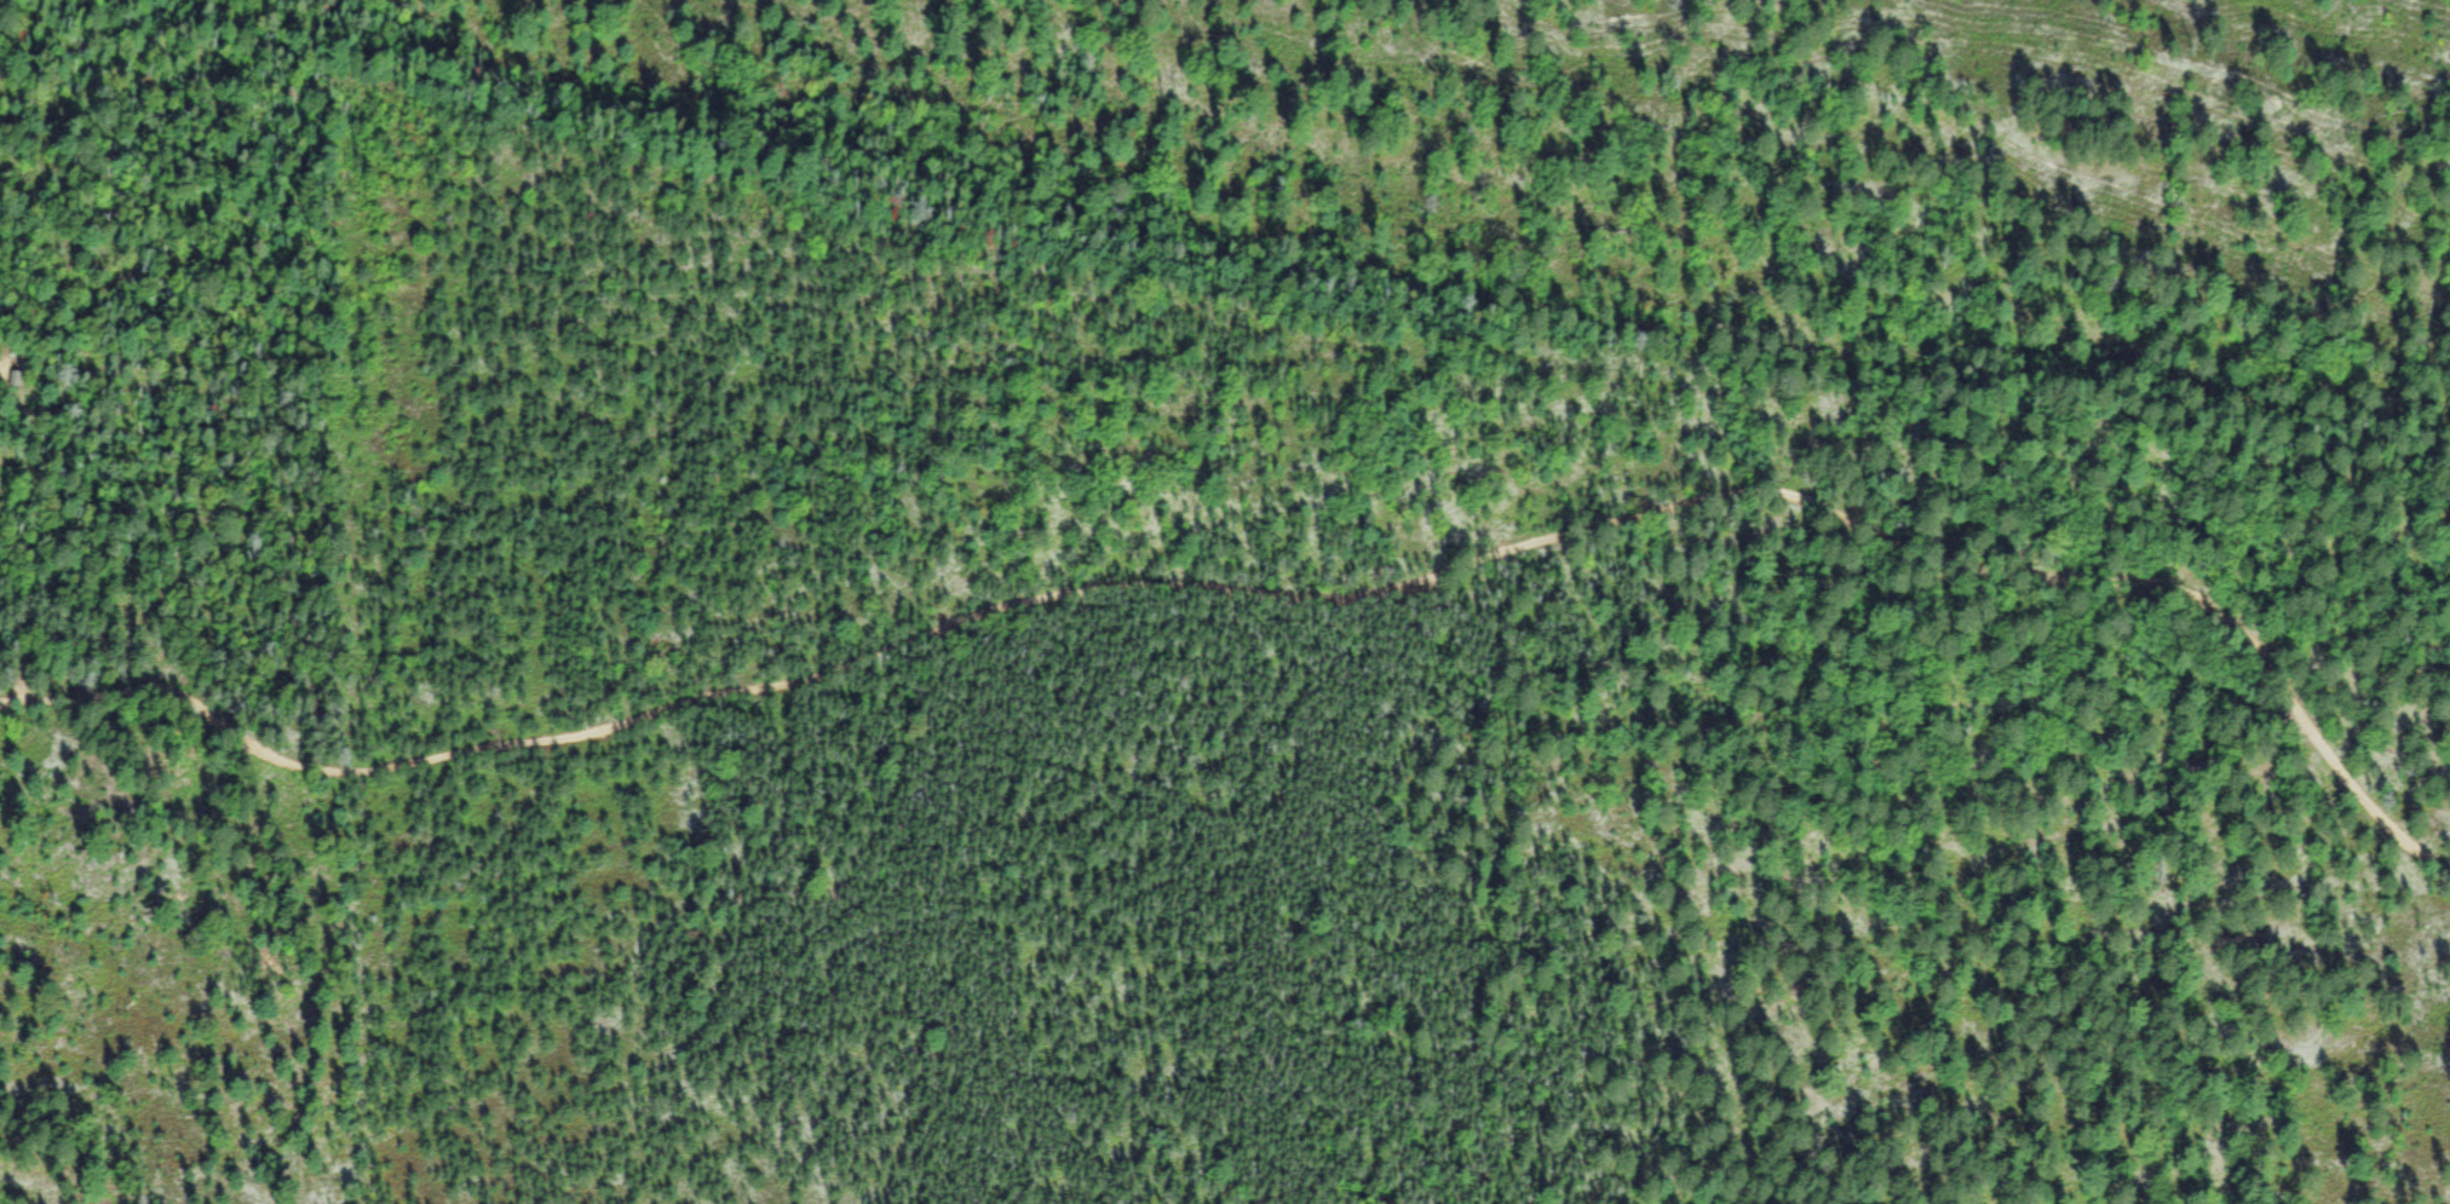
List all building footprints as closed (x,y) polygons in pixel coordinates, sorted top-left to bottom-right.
[(10,387),(21,388),(22,375),(12,374),(10,387)]
